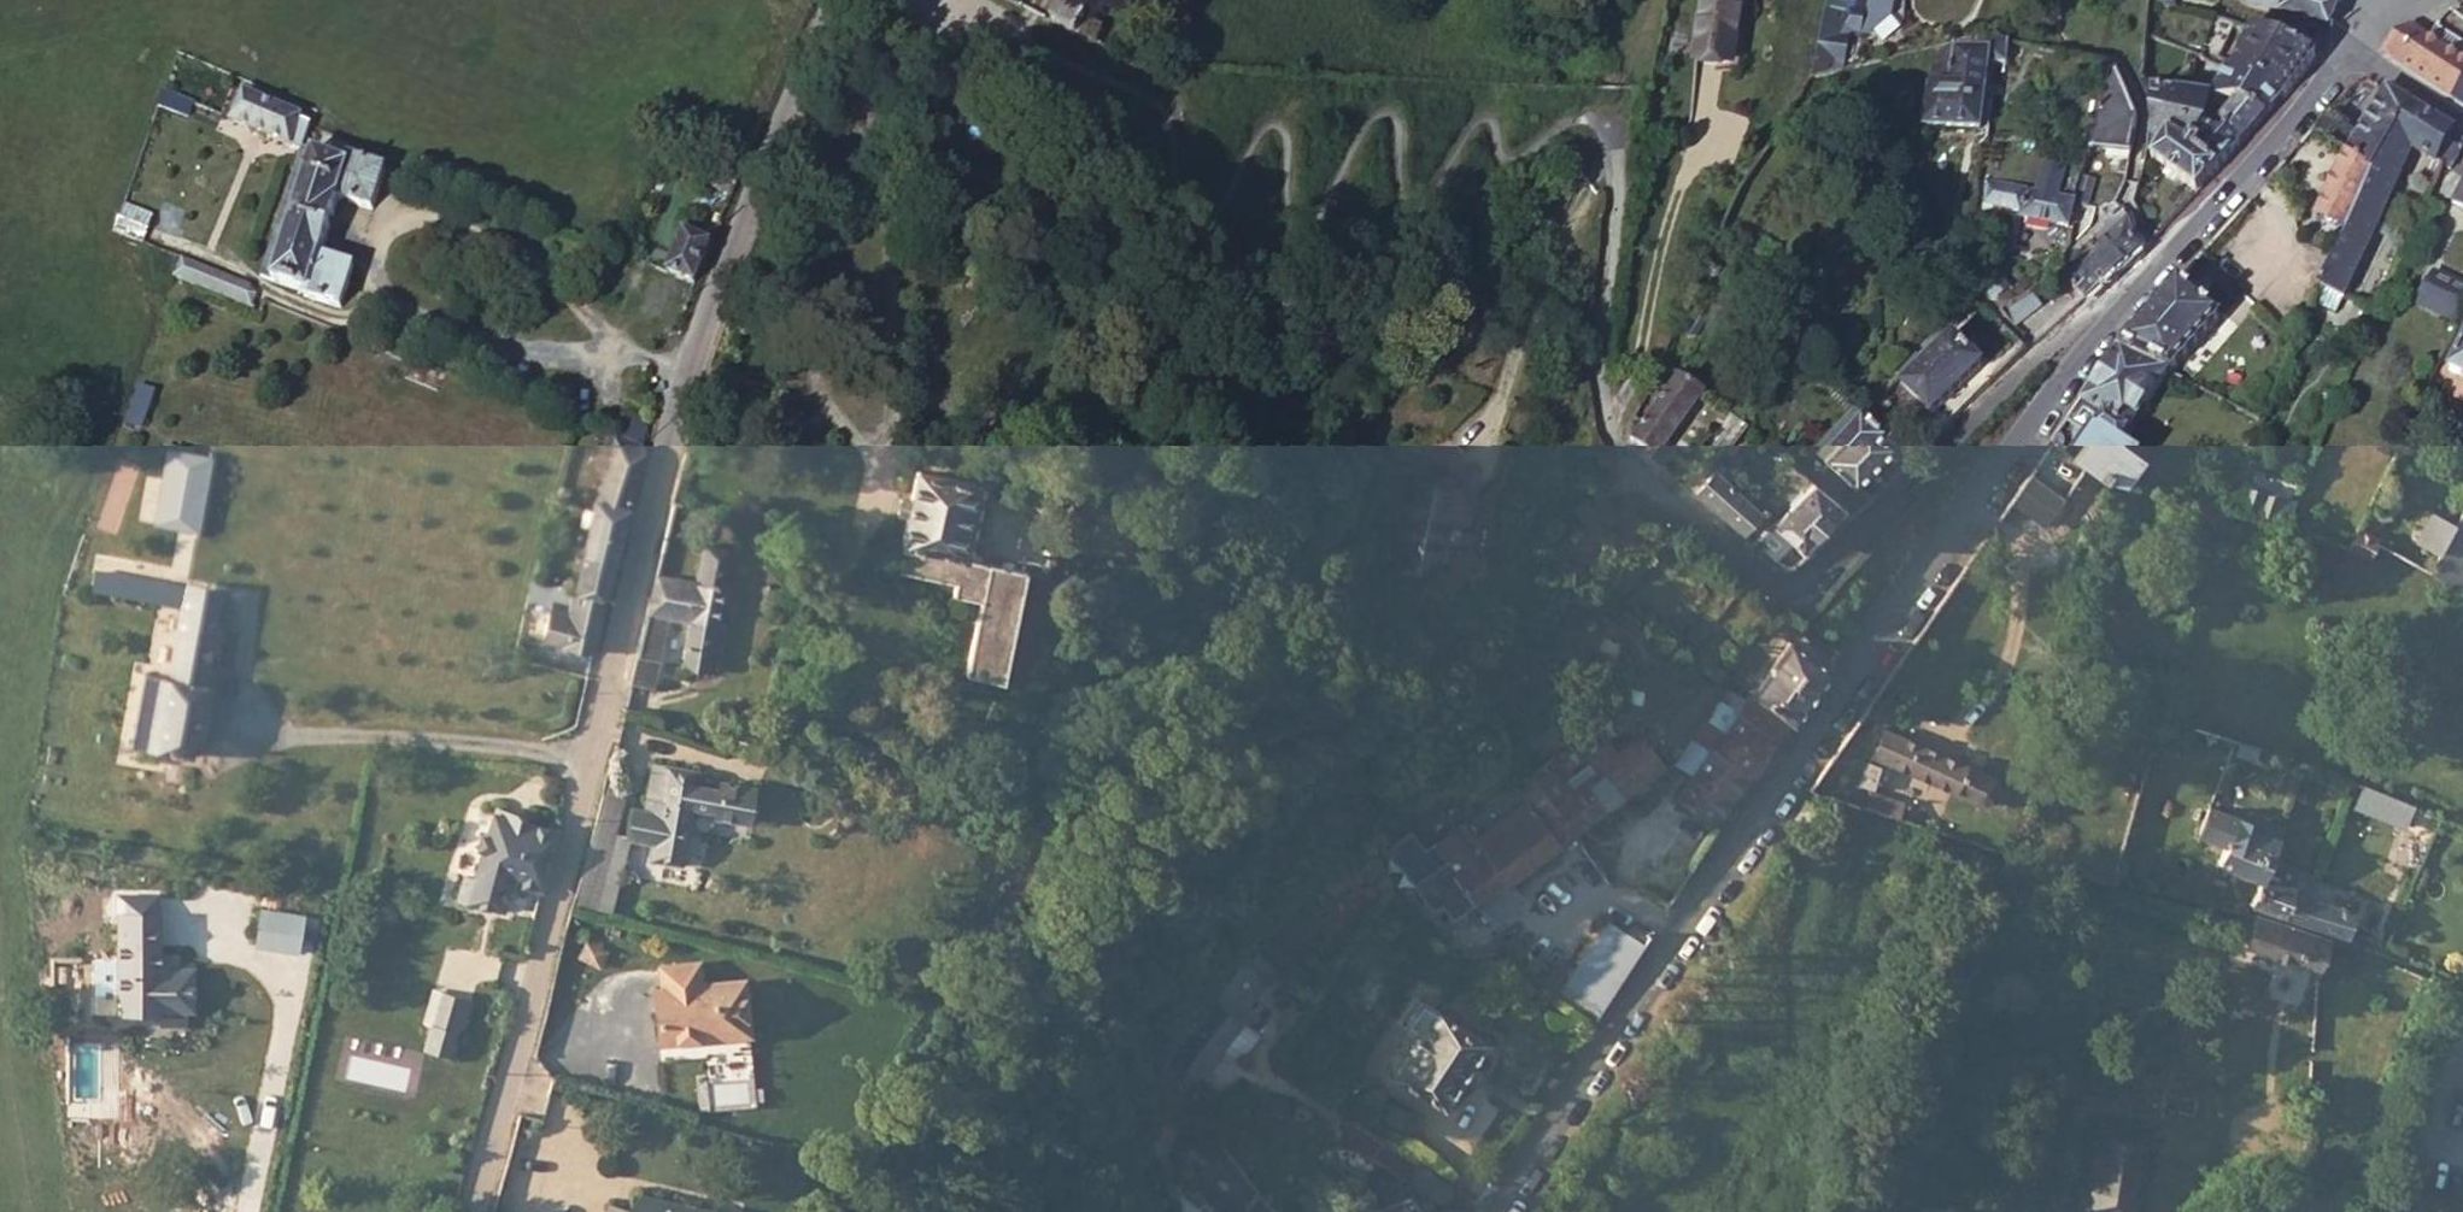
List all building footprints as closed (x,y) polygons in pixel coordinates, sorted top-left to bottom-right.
[(1051,23),(1095,46),(1106,25),(1099,20),(1101,17),(1092,12),(1093,10),(1073,0),(1064,0),(1051,23)] [(1731,82),(1741,77),(1753,4),(1732,0),(1706,0),(1697,60),(1708,79),(1731,82)] [(1817,74),(1815,77),(1842,71),(1850,32),(1862,35),(1863,29),(1874,31),(1892,17),(1895,0),(1832,0),(1817,74)] [(2340,6),(2314,0),(2248,0),(2246,5),(2283,20),(2277,34),(2319,55),(2340,6)] [(2236,25),(2211,16),(2199,47),(2217,55),(2233,29),(2236,25)] [(2428,25),(2413,34),(2409,31),(2384,55),(2452,101),(2462,90),(2462,64),(2456,59),(2462,48),(2428,25)] [(2286,98),(2316,61),(2252,31),(2231,70),(2283,97),(2286,98)] [(1955,43),(1934,48),(1922,125),(1981,134),(1981,132),(1993,64),(2010,67),(2014,42),(1990,38),(1981,39),(1973,40),(1971,50),(1956,48),(1955,43)] [(1973,40),(1955,43),(1956,48),(1971,50),(1973,40)] [(2107,150),(2130,154),(2138,116),(2123,69),(2114,67),(2090,148),(2107,150)] [(2231,70),(2226,68),(2220,87),(2199,80),(2196,92),(2209,96),(2232,102),(2234,101),(2265,118),(2283,97),(2231,70)] [(2177,86),(2145,78),(2147,107),(2151,110),(2171,115),(2177,86)] [(2203,122),(2209,96),(2196,92),(2177,86),(2171,115),(2202,129),(2203,122)] [(2358,135),(2347,155),(2370,175),(2394,137),(2413,105),(2387,88),(2387,90),(2358,135)] [(2452,101),(2462,108),(2462,90),(2452,101)] [(301,151),(314,127),(285,116),(287,113),(244,93),(230,119),(230,121),(253,131),(248,140),(258,144),(261,136),(300,155),(301,151)] [(2240,146),(2265,118),(2234,101),(2232,102),(2209,96),(2203,122),(2213,124),(2208,131),(2240,146)] [(2444,124),(2413,105),(2394,137),(2412,148),(2427,157),(2444,124)] [(2171,115),(2151,110),(2147,135),(2166,140),(2171,115)] [(2332,111),(2317,127),(2331,139),(2346,123),(2332,111)] [(2202,129),(2171,115),(2166,140),(2187,148),(2190,144),(2202,129)] [(2202,129),(2208,131),(2213,124),(2203,122),(2202,129)] [(2346,123),(2331,139),(2347,154),(2347,155),(2358,135),(2346,123)] [(2454,130),(2444,124),(2427,157),(2436,162),(2454,130)] [(2217,171),(2240,146),(2208,131),(2202,129),(2190,144),(2195,149),(2193,152),(2217,171)] [(2456,131),(2454,130),(2436,162),(2442,166),(2451,169),(2458,146),(2457,144),(2456,141),(2455,137),(2456,131)] [(2158,143),(2147,135),(2145,154),(2155,163),(2158,143)] [(2166,140),(2147,135),(2158,143),(2155,163),(2196,194),(2217,171),(2193,152),(2187,148),(2166,140)] [(2316,285),(2342,298),(2344,299),(2405,163),(2412,148),(2394,137),(2370,175),(2343,232),(2316,285)] [(2427,157),(2412,148),(2405,163),(2419,171),(2427,157)] [(2105,160),(2129,164),(2130,154),(2107,150),(2105,160)] [(345,166),(301,151),(300,155),(259,276),(303,293),(301,297),(338,309),(352,268),(318,257),(337,200),(372,211),(385,170),(348,158),(345,166)] [(2370,175),(2347,155),(2347,154),(2316,217),(2343,232),(2370,175)] [(2436,162),(2427,157),(2419,171),(2429,176),(2431,172),(2436,162)] [(2442,166),(2436,162),(2431,172),(2439,175),(2442,166)] [(732,196),(737,181),(708,170),(702,185),(732,196)] [(2069,229),(2076,206),(2076,204),(2074,203),(1987,180),(1985,204),(2021,216),(2020,220),(2069,229)] [(2076,206),(2088,209),(2096,183),(2081,180),(2074,203),(2076,204),(2076,206)] [(2452,203),(2462,209),(2462,183),(2452,203)] [(155,219),(123,206),(114,232),(144,245),(155,219)] [(2088,297),(2142,250),(2129,225),(2123,208),(2120,209),(2106,225),(2114,233),(2095,249),(2093,248),(2090,251),(2091,253),(2065,276),(2088,297)] [(2090,244),(2093,248),(2095,249),(2114,233),(2106,225),(2090,244)] [(695,227),(690,239),(701,243),(706,232),(695,227)] [(694,286),(715,235),(706,232),(701,243),(690,239),(683,236),(667,275),(694,286)] [(187,281),(253,309),(257,299),(245,287),(184,261),(177,276),(187,281)] [(2462,315),(2462,287),(2443,277),(2444,274),(2437,271),(2420,304),(2459,324),(2459,323),(2462,315)] [(2316,285),(2309,301),(2335,314),(2342,298),(2316,285)] [(2225,320),(2179,286),(2129,350),(2155,366),(2147,378),(2171,392),(2225,320)] [(2030,294),(2010,308),(2002,314),(2012,323),(2038,305),(2030,294)] [(2365,316),(2373,319),(2374,320),(2376,315),(2375,314),(2378,306),(2375,305),(2365,309),(2367,310),(2365,316)] [(1961,414),(1979,397),(1967,385),(1986,369),(1957,337),(1947,346),(1927,364),(1923,359),(1905,375),(1910,380),(1904,385),(1906,387),(1933,415),(1935,416),(1950,402),(1961,414)] [(1927,364),(1947,346),(1942,341),(1923,359),(1927,364)] [(2450,373),(2462,379),(2462,346),(2450,373)] [(1652,424),(1634,424),(1630,433),(1630,436),(1633,441),(1657,460),(1706,394),(1682,377),(1653,415),(1652,424)] [(2142,426),(2172,434),(2191,407),(2171,392),(2147,378),(2121,413),(2142,426)] [(1926,422),(1933,415),(1906,387),(1899,392),(1905,399),(1899,404),(1898,415),(1904,421),(1914,421),(1921,415),(1926,422)] [(158,404),(145,398),(134,423),(145,429),(158,404)] [(1864,417),(1859,412),(1818,452),(1823,457),(1864,417)] [(1749,426),(1734,413),(1698,460),(1707,467),(1724,447),(1729,450),(1749,426)] [(1864,417),(1823,457),(1826,460),(1850,481),(1855,486),(1894,445),(1864,417)] [(2111,443),(2076,420),(2059,444),(2058,446),(2090,470),(2111,443)] [(602,597),(642,450),(617,440),(593,500),(573,591),(602,597)] [(1850,481),(1826,460),(1811,477),(1780,514),(1755,542),(1776,560),(1793,542),(1802,551),(1844,506),(1835,498),(1850,481)] [(1780,514),(1811,477),(1792,462),(1761,499),(1780,514)] [(1695,493),(1740,530),(1758,507),(1713,470),(1695,493)] [(1019,567),(965,558),(978,483),(915,472),(910,502),(899,500),(896,519),(904,520),(895,572),(954,582),(951,596),(975,600),(961,673),(998,680),(1019,567)] [(1407,477),(1389,570),(1441,580),(1451,525),(1468,529),(1475,493),(1457,490),(1457,486),(1407,477)] [(2271,498),(2230,484),(2219,507),(2262,521),(2271,498)] [(2291,505),(2271,498),(2262,521),(2282,528),(2292,505),(2291,505)] [(2438,557),(2455,528),(2431,514),(2414,544),(2438,557)] [(2430,572),(2462,590),(2462,523),(2459,521),(2455,528),(2438,557),(2430,572)] [(2377,539),(2358,530),(2349,549),(2368,558),(2375,543),(2377,539)] [(701,593),(657,583),(631,693),(654,699),(671,628),(692,633),(683,675),(716,683),(727,639),(720,637),(737,561),(710,555),(701,593)] [(98,569),(93,588),(159,602),(134,742),(138,743),(174,750),(191,753),(218,594),(189,588),(192,575),(174,571),(171,583),(98,569)] [(602,597),(573,591),(566,625),(550,622),(546,643),(590,652),(602,597)] [(1814,686),(1835,656),(1807,625),(1802,629),(1797,625),(1748,695),(1790,722),(1814,686)] [(1724,689),(1728,684),(1721,679),(1727,669),(1721,664),(1715,673),(1710,680),(1724,689)] [(1760,766),(1790,722),(1748,695),(1730,682),(1728,684),(1724,689),(1674,764),(1696,778),(1692,784),(1689,789),(1679,802),(1693,812),(1719,827),(1760,766)] [(1580,832),(1663,772),(1643,741),(1621,755),(1614,744),(1591,758),(1596,765),(1601,773),(1573,791),(1568,783),(1554,763),(1536,773),(1580,832)] [(174,750),(138,743),(135,762),(170,769),(174,750)] [(1596,765),(1568,783),(1573,791),(1601,773),(1596,765)] [(2331,772),(2317,766),(2313,776),(2311,779),(2331,788),(2336,774),(2331,772)] [(700,780),(655,771),(646,819),(637,817),(631,845),(655,850),(652,867),(682,873),(693,816),(716,820),(715,826),(747,832),(753,798),(722,792),(721,797),(698,793),(700,780)] [(1560,847),(1580,832),(1568,817),(1536,773),(1516,789),(1560,847)] [(2336,774),(2331,788),(2348,795),(2353,781),(2336,774)] [(1689,789),(1692,784),(1685,778),(1681,784),(1689,789)] [(576,906),(610,914),(628,843),(613,840),(626,787),(606,783),(576,906)] [(1560,847),(1516,789),(1503,798),(1437,846),(1431,851),(1395,878),(1417,906),(1428,920),(1450,904),(1471,889),(1483,906),(1484,905),(1492,899),(1504,916),(1521,903),(1529,896),(1516,880),(1560,847)] [(2377,791),(2369,811),(2395,822),(2403,803),(2377,791)] [(2227,843),(2221,862),(2260,881),(2262,876),(2278,838),(2254,828),(2257,823),(2251,821),(2210,805),(2199,833),(2223,842),(2227,843)] [(536,894),(538,890),(553,832),(548,830),(520,821),(500,816),(502,810),(494,807),(493,813),(491,813),(484,835),(480,849),(472,878),(462,875),(455,900),(498,914),(507,885),(536,894)] [(502,810),(500,816),(520,821),(521,816),(502,810)] [(2253,814),(2251,821),(2257,823),(2254,828),(2278,838),(2283,825),(2253,814)] [(474,847),(480,849),(484,835),(478,833),(474,847)] [(2216,860),(2221,862),(2227,843),(2223,842),(2216,860)] [(2290,891),(2306,896),(2312,881),(2296,875),(2292,886),(2290,891)] [(2260,881),(2250,904),(2282,915),(2290,891),(2292,886),(2262,876),(2260,881)] [(1471,889),(1450,904),(1463,921),(1483,906),(1471,889)] [(2290,891),(2282,915),(2346,935),(2353,912),(2306,896),(2290,891)] [(1492,899),(1484,905),(1496,921),(1504,916),(1492,899)] [(2247,946),(2319,969),(2330,939),(2323,937),(2302,930),(2278,923),(2257,915),(2247,946)] [(98,917),(97,1010),(117,1010),(118,917),(98,917)] [(118,917),(117,1010),(153,1011),(154,918),(123,917),(118,917)] [(1610,1001),(1650,939),(1636,930),(1630,940),(1612,929),(1590,965),(1586,963),(1563,998),(1597,1020),(1610,1001)] [(581,942),(576,954),(596,962),(600,949),(581,942)] [(664,1006),(654,1008),(657,1041),(745,1032),(741,980),(699,984),(698,964),(661,967),(663,989),(664,1006)] [(653,990),(654,1008),(664,1006),(663,989),(653,990)] [(438,994),(430,1026),(452,1032),(461,1000),(438,994)] [(1412,1047),(1395,1074),(1442,1108),(1486,1041),(1423,1002),(1408,1025),(1417,1031),(1408,1044),(1412,1047)] [(429,1025),(423,1049),(446,1055),(453,1032),(452,1032),(430,1026),(429,1025)] [(632,1190),(629,1205),(643,1207),(646,1193),(632,1190)] [(629,1205),(608,1201),(606,1209),(611,1210),(610,1211),(690,1211),(692,1203),(694,1198),(678,1194),(677,1200),(646,1193),(643,1207),(629,1205)] [(707,1206),(692,1203),(690,1211),(706,1211),(707,1206)] [(1206,1211),(1225,1211),(1213,1203),(1206,1211)]
